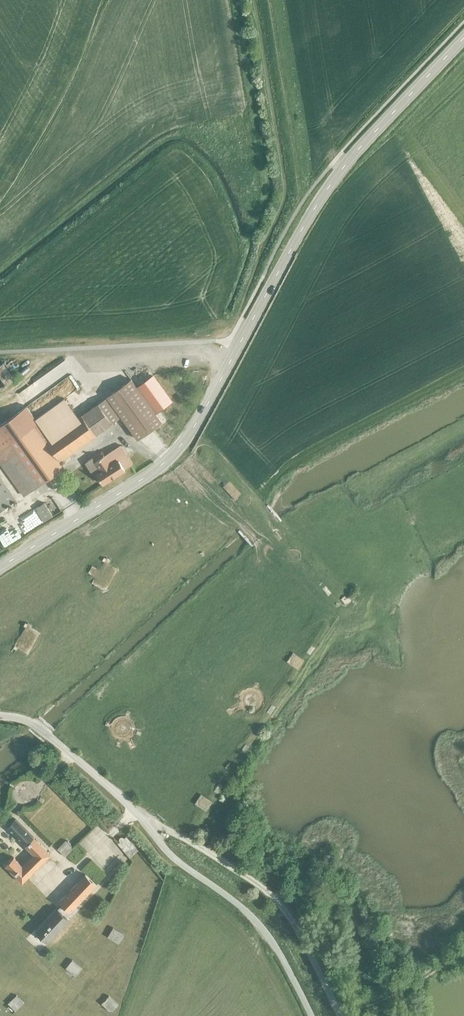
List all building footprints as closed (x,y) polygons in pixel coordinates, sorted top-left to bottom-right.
[(15,379),(3,363),(0,365),(0,376),(5,384),(0,387),(0,388),(1,390),(7,386),(7,384),(15,379)] [(19,369),(23,373),(29,367),(25,363),(19,369)] [(154,376),(138,388),(156,413),(173,402),(154,376)] [(24,496),(65,466),(61,461),(121,416),(138,439),(162,421),(156,413),(138,388),(131,379),(107,396),(107,397),(79,417),(65,397),(36,418),(27,405),(0,425),(0,463),(24,496)] [(97,474),(103,484),(103,483),(125,469),(133,464),(121,445),(105,454),(103,450),(93,457),(95,461),(94,461),(100,470),(96,473),(97,474)] [(94,475),(97,474),(96,473),(100,470),(94,461),(95,461),(93,457),(85,462),(94,475)] [(17,500),(0,476),(0,511),(17,500)] [(45,502),(35,508),(44,522),(53,516),(45,502)] [(0,529),(0,536),(3,543),(16,538),(11,525),(0,529)] [(102,570),(91,564),(86,574),(94,578),(92,584),(107,591),(118,569),(109,564),(111,560),(105,557),(103,561),(105,562),(102,570)] [(345,594),(341,598),(346,604),(352,599),(350,596),(347,597),(345,594)] [(27,622),(11,650),(26,658),(41,632),(31,627),(32,625),(27,622)] [(287,661),(298,668),(304,658),(293,651),(287,661)] [(272,703),(267,711),(271,713),(276,706),(272,703)] [(145,722),(141,715),(136,710),(129,708),(123,707),(116,709),(111,712),(106,717),(104,723),(103,729),(104,736),(108,742),(113,747),(120,750),(128,750),(135,747),(140,743),(144,737),(146,729),(145,722)] [(246,743),(241,750),(244,753),(249,746),(246,743)] [(79,774),(74,780),(81,786),(86,781),(79,774)] [(219,782),(214,790),(218,792),(223,785),(219,782)] [(201,793),(195,803),(206,810),(213,801),(201,793)] [(52,854),(17,817),(7,826),(34,854),(23,865),(14,857),(5,866),(23,883),(52,854)] [(120,841),(118,843),(130,857),(138,850),(127,836),(125,837),(124,836),(122,836),(121,836),(120,837),(119,838),(119,840),(120,841)] [(66,840),(58,849),(65,856),(74,848),(66,840)] [(62,903),(36,930),(47,941),(69,919),(68,918),(79,907),(77,905),(97,884),(85,874),(60,901),(62,903)] [(28,896),(40,888),(34,881),(23,890),(28,896)] [(114,927),(108,937),(119,943),(125,934),(114,927)] [(73,959),(66,968),(76,976),(83,967),(73,959)] [(17,995),(8,1003),(16,1011),(24,1003),(17,995)] [(109,996),(102,1004),(111,1013),(119,1005),(109,996)]
